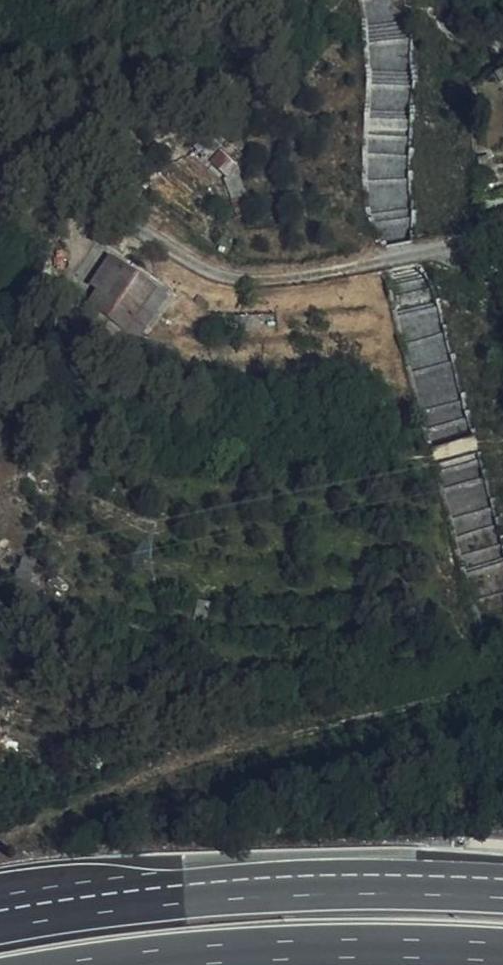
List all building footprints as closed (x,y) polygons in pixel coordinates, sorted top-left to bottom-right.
[(480,171),(495,170),(494,156),(479,157),(480,171)] [(102,291),(93,303),(138,336),(164,301),(110,261),(93,284),(102,291)]
